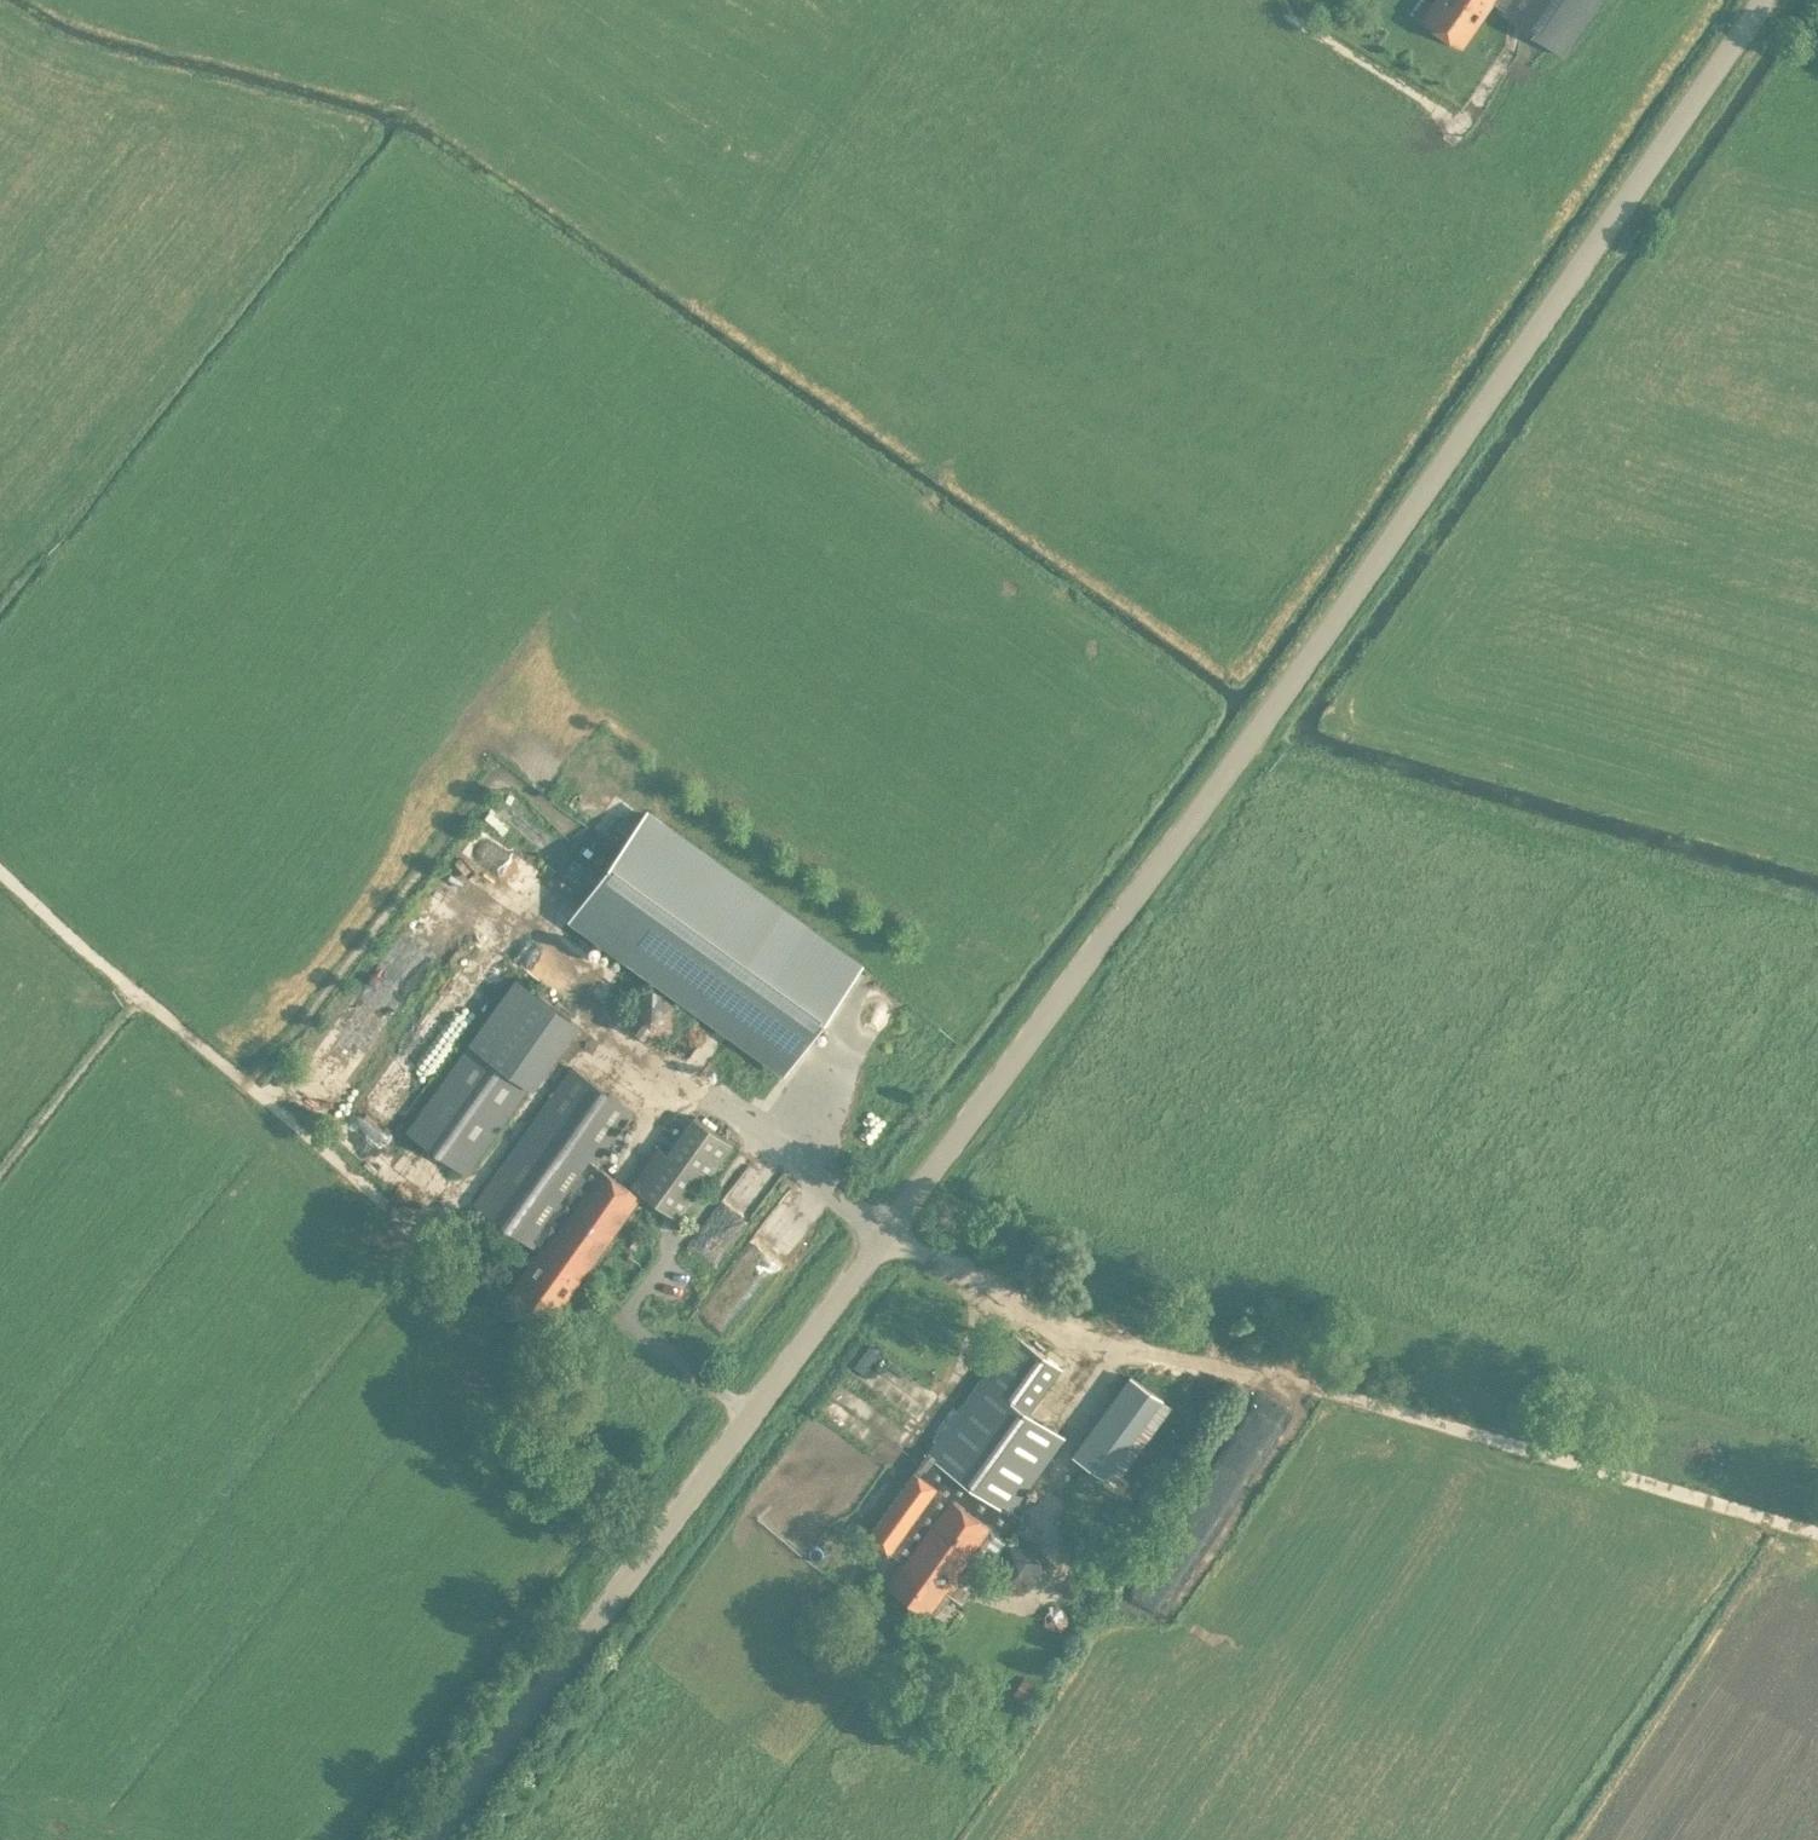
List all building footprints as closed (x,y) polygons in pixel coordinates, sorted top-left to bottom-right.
[(1459,41),(1488,0),(1429,0),(1420,13),(1459,41)] [(1562,47),(1595,0),(1495,0),(1562,47)] [(571,909),(784,1062),(857,961),(644,808),(571,909)] [(405,1126),(463,1167),(527,1077),(523,1074),(568,1010),(515,972),(405,1126)] [(638,1026),(677,1010),(667,985),(628,1001),(638,1026)] [(658,1141),(628,1182),(594,1157),(631,1104),(569,1060),(472,1198),(537,1244),(509,1283),(550,1313),(640,1186),(676,1211),(731,1137),(694,1110),(667,1147),(658,1141)] [(744,1244),(734,1263),(757,1275),(768,1256),(744,1244)] [(732,1309),(735,1302),(745,1306),(756,1281),(721,1266),(707,1298),(732,1309)] [(1011,1326),(864,1530),(900,1556),(885,1577),(928,1609),(943,1586),(960,1598),(1022,1512),(1010,1504),(1062,1432),(1027,1407),(1057,1360),(1011,1326)] [(888,1354),(873,1375),(896,1392),(911,1372),(888,1354)] [(1168,1399),(1127,1369),(1071,1447),(1112,1477),(1168,1399)] [(856,1386),(847,1395),(872,1418),(880,1408),(856,1386)]
